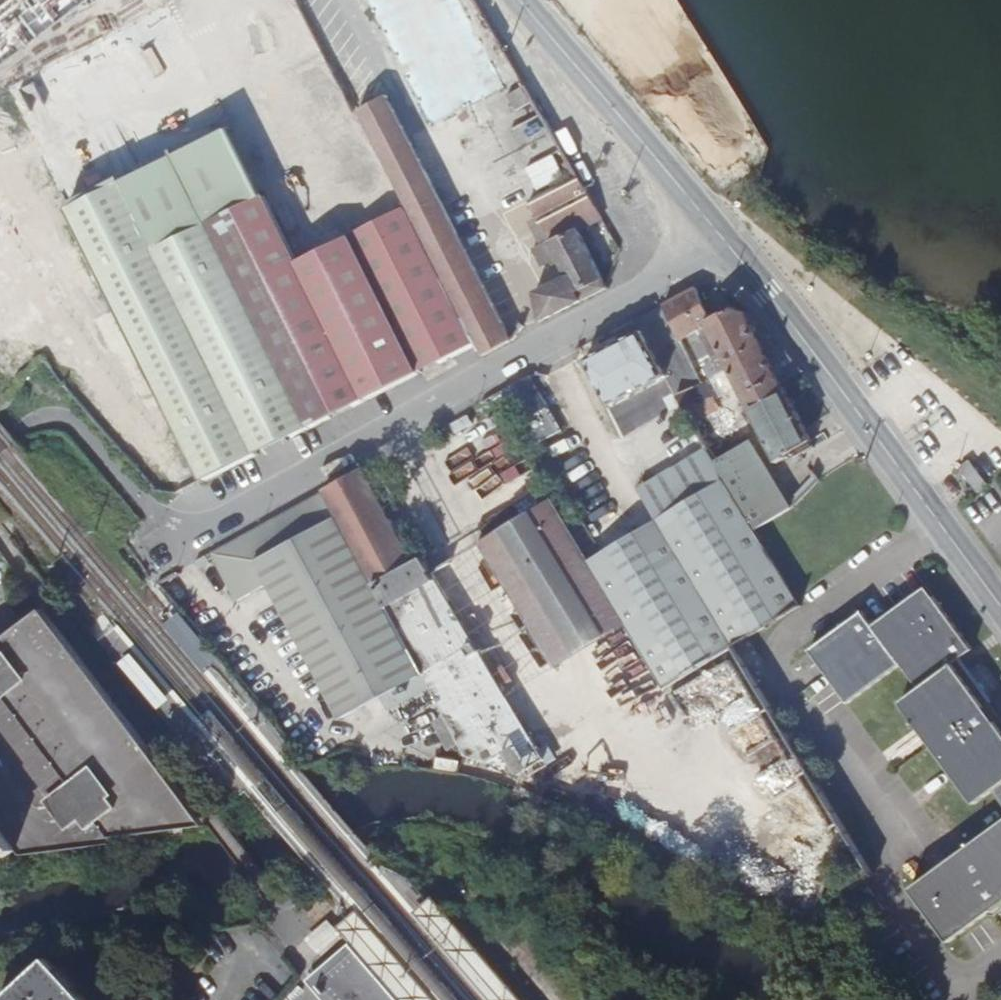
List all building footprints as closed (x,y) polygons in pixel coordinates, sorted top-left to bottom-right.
[(332,398),(303,338),(285,347),(282,340),(228,367),(218,355),(225,351),(202,321),(196,326),(179,304),(185,299),(169,277),(163,282),(137,249),(165,229),(170,235),(228,190),(204,157),(210,153),(194,119),(126,171),(131,177),(107,196),(77,158),(72,163),(18,92),(41,74),(45,80),(73,58),(80,52),(86,59),(135,21),(131,16),(139,10),(134,0),(22,0),(0,17),(0,172),(26,206),(22,209),(106,318),(110,315),(147,363),(142,366),(212,457),(225,451),(307,411),(332,398)] [(532,290),(545,319),(612,288),(583,228),(605,217),(586,175),(532,200),(550,238),(534,246),(541,262),(558,254),(567,273),(532,290)] [(19,252),(23,257),(34,272),(47,262),(33,242),(19,252)] [(697,288),(664,305),(681,341),(683,340),(689,337),(708,327),(706,323),(711,320),(697,288)] [(754,309),(747,311),(745,312),(753,327),(764,321),(754,309)] [(706,323),(708,327),(725,361),(732,376),(738,388),(775,460),(788,454),(792,461),(815,448),(794,408),(781,384),(780,381),(774,369),(753,327),(745,312),(711,320),(706,323)] [(794,359),(764,321),(753,327),(774,369),(794,359)] [(708,327),(689,337),(707,370),(725,361),(708,327)] [(610,406),(665,377),(641,332),(586,361),(610,406)] [(804,370),(794,359),(774,369),(780,381),(797,373),(804,370)] [(721,397),(738,388),(732,376),(725,361),(707,370),(721,397)] [(563,431),(530,377),(506,391),(538,446),(563,431)] [(371,391),(380,407),(404,394),(395,378),(371,391)] [(679,396),(680,402),(681,403),(682,404),(683,403),(685,407),(710,395),(707,389),(704,384),(679,396)] [(514,443),(488,400),(440,427),(491,522),(542,495),(514,443)] [(593,536),(614,523),(589,482),(568,494),(581,515),(567,523),(556,503),(484,545),(634,793),(626,827),(692,861),(688,877),(804,919),(800,934),(808,937),(870,958),(878,935),(828,918),(846,865),(876,874),(736,646),(801,607),(756,529),(718,464),(685,407),(683,403),(682,404),(631,438),(658,482),(642,492),(661,522),(605,556),(593,536)] [(753,441),(718,464),(756,529),(794,506),(753,441)] [(201,463),(186,445),(174,455),(186,470),(201,463)] [(367,467),(364,469),(385,508),(397,501),(383,473),(367,467)] [(376,582),(414,562),(385,508),(364,469),(326,489),(376,582)] [(326,489),(213,553),(237,599),(269,582),(343,718),(383,697),(390,709),(430,687),(425,677),(326,489)] [(529,515),(523,505),(501,517),(508,528),(529,515)] [(424,557),(414,562),(422,578),(433,572),(424,557)] [(48,564),(42,570),(49,579),(57,571),(50,562),(48,564)] [(422,578),(414,562),(376,582),(425,677),(430,687),(468,755),(490,764),(508,753),(521,775),(527,772),(546,760),(433,572),(422,578)] [(955,656),(970,645),(924,582),(870,622),(860,608),(807,647),(846,700),(899,661),(917,686),(898,700),(973,801),(991,787),(1000,800),(1000,719),(955,656)] [(25,846),(29,850),(122,837),(118,831),(210,821),(202,811),(43,604),(0,638),(0,815),(25,846)] [(550,765),(546,760),(527,772),(530,777),(550,765)] [(0,815),(0,841),(11,853),(25,846),(0,815)] [(947,939),(985,912),(994,912),(1000,907),(1000,817),(908,886),(947,939)] [(491,999),(523,999),(513,988),(510,991),(507,994),(476,957),(479,954),(482,951),(435,895),(427,902),(416,911),(491,999)] [(360,909),(352,915),(338,927),(343,932),(349,940),(353,944),(355,947),(358,950),(359,952),(370,965),(382,977),(392,989),(401,999),(438,999),(360,909)] [(353,944),(316,975),(305,985),(307,987),(318,999),(401,999),(392,989),(382,977),(370,965),(359,952),(358,950),(355,947),(353,944)] [(50,959),(6,999),(87,999),(50,959)]
